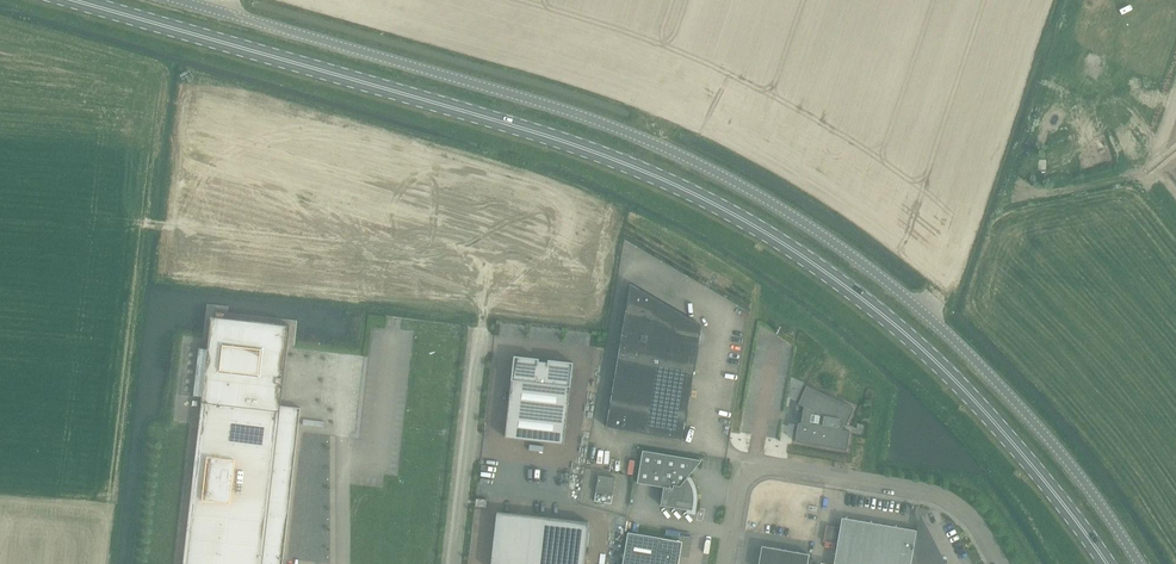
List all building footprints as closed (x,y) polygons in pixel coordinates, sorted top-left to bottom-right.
[(606,426),(682,439),(698,344),(692,343),(694,329),(679,320),(682,315),(632,286),(620,355),(618,355),(606,426)] [(183,563),(283,563),(301,408),(281,406),(290,326),(211,317),(209,338),(209,339),(220,340),(219,350),(199,348),(193,396),(202,397),(199,424),(206,425),(199,487),(192,487),(183,563)] [(548,362),(539,361),(539,359),(514,356),(505,437),(564,444),(573,362),(548,360),(548,362)] [(803,406),(801,423),(798,422),(795,442),(847,450),(850,431),(842,430),(843,424),(846,426),(854,408),(806,386),(798,404),(803,406)] [(606,459),(608,452),(593,449),(591,456),(606,459)] [(692,510),(691,512),(692,513),(693,505),(694,502),(694,498),(694,496),(694,494),(693,492),(693,489),(687,478),(702,460),(642,450),(637,482),(663,487),(660,505),(692,510)] [(594,501),(611,504),(615,478),(598,475),(594,501)] [(491,500),(492,493),(480,491),(479,499),(491,500)] [(491,563),(584,563),(588,522),(497,512),(491,563)] [(924,531),(922,532),(917,531),(917,530),(842,517),(840,527),(826,525),(823,541),(837,544),(834,563),(941,563),(924,531)] [(808,548),(812,532),(796,529),(793,541),(787,540),(787,538),(781,537),(780,542),(808,548)] [(624,557),(667,563),(675,563),(679,543),(662,540),(662,538),(628,532),(624,557)] [(759,563),(807,563),(809,554),(762,546),(759,563)]
